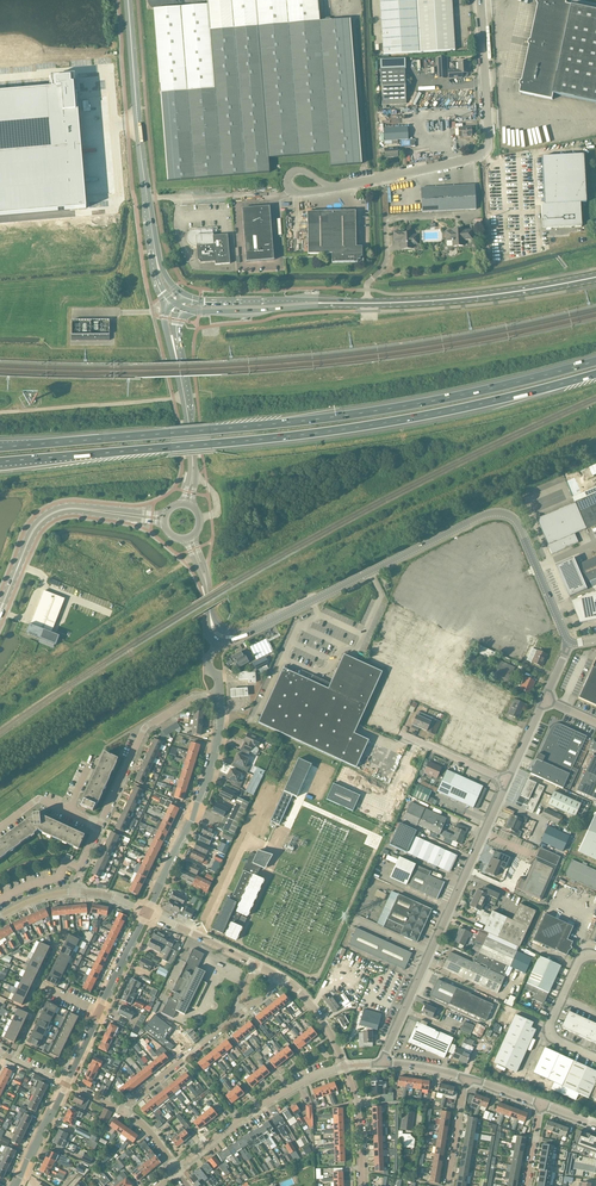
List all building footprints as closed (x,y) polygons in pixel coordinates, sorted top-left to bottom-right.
[(154,10),(160,94),(168,181),(269,173),(268,158),(275,158),(270,88),(264,8),(263,0),(207,0),(207,6),(154,10)] [(264,8),(270,88),(275,158),(329,153),(330,167),(362,164),(350,20),(330,22),(330,17),(320,18),(320,22),(319,22),(317,0),(263,0),(264,8)] [(383,55),(419,53),(455,51),(452,0),(380,0),(383,55)] [(567,5),(568,0),(543,0),(542,0),(539,0),(538,1),(537,4),(538,5),(541,6),(534,41),(531,40),(529,42),(529,45),(530,46),(533,47),(525,82),(522,81),(521,82),(520,85),(521,87),(524,88),(523,94),(553,100),(554,94),(595,103),(595,11),(567,5)] [(445,57),(437,58),(438,72),(446,72),(445,57)] [(404,60),(380,61),(382,105),(406,104),(404,60)] [(458,70),(448,71),(449,79),(462,78),(462,74),(468,73),(467,62),(458,63),(458,70)] [(86,209),(75,75),(51,77),(52,89),(0,93),(0,216),(86,209)] [(512,149),(581,138),(578,121),(511,132),(513,141),(511,141),(512,149)] [(472,136),(471,127),(463,128),(462,124),(455,124),(455,128),(458,128),(459,137),(472,136)] [(408,140),(408,128),(383,129),(384,141),(408,140)] [(398,157),(397,148),(384,149),(385,158),(398,157)] [(544,205),(541,205),(542,219),(541,219),(545,219),(545,223),(543,223),(544,228),(569,227),(580,227),(581,227),(580,203),(584,203),(586,203),(583,155),(581,155),(542,157),(544,205)] [(421,189),(422,213),(476,210),(475,185),(421,189)] [(246,263),(274,261),(270,207),(242,209),(246,263)] [(332,254),(332,263),(358,263),(358,264),(363,264),(363,257),(362,257),(362,247),(356,247),(355,212),(307,212),(308,255),(332,254)] [(217,230),(217,228),(194,229),(192,230),(190,232),(188,234),(187,236),(187,239),(188,241),(189,244),(191,245),(194,246),(196,246),(198,261),(201,263),(215,262),(215,265),(230,264),(227,235),(213,236),(212,230),(217,230)] [(446,232),(447,241),(447,246),(453,246),(464,246),(464,240),(472,239),(472,231),(463,232),(463,231),(452,231),(452,232),(446,232)] [(403,234),(403,232),(394,233),(394,241),(401,240),(402,249),(413,248),(412,242),(417,242),(417,236),(412,236),(412,233),(403,234)] [(537,519),(552,554),(579,542),(575,534),(595,525),(595,493),(537,519)] [(574,557),(556,565),(570,597),(588,589),(586,584),(577,565),(574,557)] [(577,565),(586,584),(590,582),(592,587),(595,585),(595,557),(578,565),(577,565)] [(30,624),(26,633),(56,645),(60,636),(51,632),(58,616),(48,612),(55,595),(44,591),(31,625),(30,624)] [(572,603),(579,620),(581,619),(584,621),(585,623),(595,621),(595,593),(572,603)] [(543,618),(544,611),(525,607),(523,614),(543,618)] [(267,638),(279,634),(275,626),(264,630),(267,638)] [(267,639),(260,643),(267,655),(274,651),(267,639)] [(250,647),(256,660),(267,655),(260,643),(250,647)] [(532,662),(542,667),(547,655),(538,650),(532,662)] [(232,658),(235,664),(237,663),(240,668),(248,663),(245,657),(243,658),(241,653),(232,658)] [(344,655),(328,689),(283,669),(258,723),(356,768),(369,741),(354,734),(382,672),(344,655)] [(253,664),(248,666),(251,673),(256,673),(256,671),(269,664),(265,657),(252,663),(253,664)] [(500,661),(493,677),(507,684),(515,668),(500,661)] [(595,706),(595,663),(580,699),(595,706)] [(248,672),(239,673),(240,677),(239,677),(240,680),(248,679),(249,683),(256,682),(256,673),(251,673),(248,673),(248,672)] [(520,690),(529,694),(532,687),(533,687),(535,682),(526,677),(520,690)] [(231,689),(231,697),(248,696),(248,688),(231,689)] [(508,715),(518,719),(525,704),(515,700),(508,715)] [(204,712),(195,711),(194,717),(189,717),(189,719),(203,720),(204,712)] [(418,712),(413,726),(420,729),(426,715),(418,712)] [(420,729),(427,732),(433,719),(426,715),(420,729)] [(188,726),(202,727),(203,720),(189,719),(189,720),(194,720),(193,725),(188,724),(188,726)] [(537,760),(531,772),(530,774),(563,789),(587,736),(575,731),(565,726),(560,724),(559,724),(558,724),(557,724),(556,724),(555,724),(555,725),(554,725),(553,725),(552,726),(552,727),(551,728),(539,755),(538,754),(535,760),(537,760)] [(192,734),(201,735),(202,727),(188,726),(188,727),(193,728),(193,732),(188,732),(187,734),(192,735),(192,734)] [(257,753),(259,750),(257,747),(261,740),(248,734),(244,742),(246,743),(243,749),(250,752),(253,753),(254,752),(257,753)] [(577,791),(593,798),(595,792),(595,740),(593,739),(588,750),(594,753),(577,791)] [(154,740),(151,747),(159,750),(160,749),(162,745),(166,747),(168,745),(163,743),(162,743),(154,740)] [(200,745),(191,742),(189,752),(197,754),(200,745)] [(151,747),(148,753),(156,757),(156,756),(158,752),(163,754),(164,753),(164,752),(160,749),(159,750),(151,747)] [(186,761),(194,763),(197,754),(189,752),(188,752),(178,749),(177,751),(181,752),(181,753),(187,755),(186,761)] [(117,759),(105,753),(81,806),(92,811),(117,759)] [(148,753),(145,760),(153,764),(153,763),(155,759),(160,761),(161,759),(161,758),(156,756),(156,757),(148,753)] [(237,758),(234,764),(238,766),(237,769),(247,773),(250,767),(246,765),(248,760),(240,756),(240,755),(238,754),(236,758),(237,758)] [(298,759),(284,791),(297,797),(311,764),(298,759)] [(145,760),(141,767),(150,771),(150,770),(152,766),(157,768),(157,766),(158,765),(153,763),(153,764),(145,760)] [(183,770),(191,772),(194,763),(186,761),(183,770)] [(423,776),(425,773),(428,775),(427,777),(431,779),(432,777),(437,779),(441,768),(429,762),(427,767),(422,765),(419,774),(423,776)] [(141,767),(138,774),(146,778),(147,777),(149,772),(153,774),(154,773),(155,772),(150,770),(150,771),(141,767)] [(229,773),(227,779),(231,781),(230,784),(239,788),(242,782),(243,781),(239,780),(241,775),(233,771),(233,770),(231,769),(229,773)] [(183,770),(180,779),(189,781),(191,772),(183,770)] [(253,795),(263,775),(255,771),(245,792),(253,795)] [(437,792),(443,795),(452,774),(450,773),(448,777),(444,776),(437,792)] [(138,774),(135,781),(138,782),(138,784),(143,786),(143,785),(146,779),(150,781),(151,780),(151,779),(147,777),(146,778),(138,774)] [(483,787),(455,774),(455,775),(452,774),(443,795),(473,809),(474,808),(477,809),(486,790),(482,788),(483,787)] [(189,781),(180,779),(177,788),(186,790),(189,781)] [(526,810),(532,813),(544,788),(528,780),(518,802),(527,806),(526,810)] [(333,783),(326,799),(352,811),(360,796),(333,783)] [(431,805),(434,799),(429,797),(432,791),(418,785),(413,796),(431,805)] [(135,787),(131,794),(140,798),(140,797),(142,793),(147,795),(148,792),(143,790),(143,791),(135,787)] [(234,793),(237,795),(239,790),(232,787),(230,791),(223,788),(219,796),(230,802),(234,793)] [(174,797),(183,800),(186,790),(177,788),(174,797)] [(581,803),(554,791),(548,805),(575,817),(581,803)] [(284,792),(271,821),(280,825),(293,796),(284,792)] [(131,794),(128,801),(137,805),(137,804),(139,799),(144,802),(144,800),(145,799),(144,799),(140,797),(140,798),(131,794)] [(215,803),(211,812),(223,817),(224,818),(221,823),(225,825),(222,830),(233,835),(249,803),(237,798),(231,811),(227,809),(215,803)] [(128,801),(125,808),(133,812),(134,811),(136,806),(140,809),(141,808),(141,807),(142,806),(137,804),(137,805),(128,801)] [(411,803),(404,819),(411,822),(417,825),(439,835),(452,841),(451,845),(456,847),(458,844),(461,845),(463,840),(462,839),(465,832),(463,831),(465,827),(457,824),(456,828),(457,829),(454,836),(442,830),(447,819),(411,803)] [(171,805),(166,813),(175,817),(179,808),(171,805)] [(558,824),(562,816),(544,807),(540,815),(558,824)] [(125,808),(122,815),(130,818),(131,817),(133,813),(137,815),(138,814),(138,813),(134,811),(133,812),(125,808)] [(78,849),(84,837),(40,817),(39,813),(33,814),(33,817),(0,842),(0,857),(36,831),(40,831),(78,849)] [(166,813),(162,822),(170,826),(175,817),(166,813)] [(578,852),(595,860),(595,813),(578,852)] [(122,815),(119,821),(127,825),(128,824),(130,820),(134,822),(135,821),(135,820),(135,819),(131,817),(130,818),(122,815)] [(518,819),(511,816),(508,822),(520,827),(522,823),(525,825),(528,819),(520,815),(518,819)] [(119,821),(116,828),(124,832),(126,827),(131,829),(132,827),(132,826),(128,824),(127,825),(119,821)] [(162,822),(158,831),(166,835),(170,826),(162,822)] [(521,833),(518,831),(520,827),(508,822),(506,829),(511,831),(509,834),(519,838),(521,833)] [(449,872),(456,855),(414,836),(416,831),(399,823),(389,845),(391,846),(449,872)] [(148,826),(146,830),(151,833),(149,837),(154,839),(158,841),(162,843),(166,835),(158,831),(148,826)] [(215,832),(204,827),(201,833),(212,839),(215,832)] [(569,837),(548,827),(541,842),(562,852),(569,837)] [(224,832),(221,837),(231,842),(233,837),(224,832)] [(111,833),(108,840),(116,844),(117,843),(119,838),(123,840),(124,838),(119,835),(119,836),(111,833)] [(198,840),(209,845),(212,839),(201,833),(198,840)] [(154,839),(150,848),(158,852),(162,843),(158,841),(154,839)] [(108,840),(105,847),(113,850),(113,849),(116,845),(120,847),(120,846),(121,845),(117,843),(116,844),(108,840)] [(210,848),(197,842),(194,850),(206,856),(210,848)] [(224,844),(220,852),(225,855),(229,846),(224,844)] [(105,847),(101,853),(110,857),(110,856),(112,852),(117,854),(117,853),(118,851),(113,849),(113,850),(105,847)] [(150,848),(146,857),(154,860),(158,852),(150,848)] [(540,848),(538,854),(558,863),(560,857),(540,848)] [(190,858),(202,864),(206,856),(194,850),(190,858)] [(264,880),(259,877),(256,876),(260,867),(264,869),(265,870),(265,869),(265,868),(273,855),(259,851),(258,850),(257,850),(257,851),(256,855),(251,853),(242,870),(244,871),(232,898),(230,897),(231,896),(230,896),(230,895),(229,895),(228,895),(227,896),(226,898),(212,929),(223,934),(223,933),(226,934),(226,935),(236,940),(242,928),(236,925),(241,914),(247,917),(264,880)] [(492,859),(486,872),(496,876),(500,867),(505,869),(510,858),(495,851),(493,857),(496,858),(495,860),(492,859)] [(101,853),(98,860),(106,864),(107,863),(109,859),(114,861),(114,859),(115,858),(110,856),(110,857),(101,853)] [(394,862),(397,856),(392,854),(391,856),(388,854),(386,859),(394,862)] [(521,892),(541,901),(558,863),(538,854),(536,857),(537,857),(526,880),(521,878),(519,881),(518,882),(517,883),(517,884),(517,886),(516,889),(521,891),(521,892)] [(223,858),(216,855),(214,859),(215,860),(221,863),(223,858)] [(146,857),(142,865),(150,869),(154,860),(146,857)] [(396,865),(389,878),(436,900),(443,883),(428,876),(431,871),(416,865),(415,865),(399,858),(398,861),(396,865)] [(564,876),(570,879),(569,881),(574,884),(575,881),(595,891),(595,871),(586,866),(587,864),(583,862),(582,864),(571,859),(564,876)] [(98,860),(95,867),(103,871),(104,870),(106,865),(110,868),(111,866),(112,865),(107,863),(106,864),(98,860)] [(215,860),(210,870),(216,873),(221,863),(215,860)] [(188,862),(184,870),(196,876),(200,868),(188,862)] [(142,865),(138,874),(146,878),(150,869),(142,865)] [(95,867),(92,874),(100,878),(103,872),(107,874),(108,873),(108,872),(104,870),(103,871),(95,867)] [(184,870),(180,878),(185,880),(183,883),(206,894),(211,884),(203,880),(196,877),(196,876),(184,870)] [(138,874),(134,882),(142,886),(146,878),(138,874)] [(204,879),(203,880),(211,884),(211,883),(214,878),(206,874),(204,879)] [(134,882),(129,891),(138,895),(142,886),(134,882)] [(478,890),(474,899),(483,903),(487,895),(498,900),(500,895),(483,887),(481,892),(478,890)] [(166,907),(178,913),(183,915),(182,916),(193,921),(197,913),(192,910),(191,910),(182,906),(186,898),(174,892),(166,907)] [(432,910),(415,903),(398,895),(383,928),(417,943),(432,910)] [(197,898),(192,910),(197,913),(203,901),(197,898)] [(474,899),(470,907),(478,911),(476,914),(480,916),(480,918),(481,919),(479,922),(486,925),(483,930),(483,931),(488,933),(518,947),(520,947),(536,911),(520,904),(512,920),(496,913),(492,911),(490,915),(484,912),(484,911),(481,909),(483,903),(474,899)] [(91,913),(99,915),(100,907),(92,905),(91,913)] [(107,916),(108,908),(100,907),(99,915),(107,916)] [(45,909),(39,912),(42,920),(46,918),(48,922),(50,921),(49,917),(45,909)] [(39,912),(32,915),(36,922),(42,920),(39,912)] [(127,917),(119,913),(116,920),(124,923),(127,917)] [(572,949),(570,947),(572,943),(567,940),(573,927),(545,914),(533,941),(566,956),(568,952),(572,949)] [(32,915),(26,918),(29,925),(36,922),(32,915)] [(238,924),(243,927),(247,919),(241,916),(238,924)] [(26,918),(20,921),(23,928),(25,932),(28,931),(26,927),(29,925),(26,918)] [(116,920),(113,926),(121,930),(124,923),(116,920)] [(20,921),(13,923),(17,931),(21,929),(22,929),(23,928),(20,921)] [(9,925),(3,929),(7,936),(13,933),(9,925)] [(121,930),(113,926),(110,932),(118,936),(121,930)] [(349,945),(404,970),(412,954),(356,928),(349,945)] [(455,942),(464,946),(468,938),(470,938),(472,934),(461,929),(455,942)] [(480,929),(477,934),(481,936),(477,943),(483,945),(486,938),(488,933),(483,931),(483,930),(480,929)] [(174,941),(173,942),(167,939),(168,937),(156,931),(152,938),(172,948),(177,951),(181,945),(177,943),(178,942),(175,940),(174,941)] [(118,936),(110,932),(107,938),(115,942),(118,936)] [(488,933),(486,938),(516,951),(518,947),(488,933)] [(79,940),(69,935),(66,941),(76,946),(79,940)] [(115,942),(107,938),(104,945),(112,948),(115,942)] [(479,953),(476,959),(475,958),(473,963),(450,952),(443,968),(490,990),(490,991),(497,993),(504,977),(509,966),(510,967),(525,973),(532,958),(516,951),(486,938),(483,945),(477,943),(476,942),(472,950),(479,953)] [(175,955),(177,952),(151,939),(148,947),(160,953),(160,952),(165,954),(162,960),(170,964),(174,955),(175,955)] [(66,941),(63,947),(73,952),(76,946),(66,941)] [(40,942),(37,948),(47,953),(50,947),(40,942)] [(112,948),(104,945),(101,951),(109,955),(112,948)] [(70,958),(73,952),(63,947),(60,953),(70,958)] [(37,948),(34,954),(44,959),(47,953),(37,948)] [(161,1013),(173,1019),(176,1011),(185,1015),(189,1007),(192,1008),(205,983),(202,981),(206,973),(198,969),(204,955),(193,949),(172,991),(175,993),(173,998),(170,997),(161,1013)] [(101,951),(98,957),(105,961),(109,955),(101,951)] [(58,959),(68,963),(70,958),(60,953),(58,959)] [(31,960),(41,965),(44,959),(34,954),(31,960)] [(105,961),(98,957),(95,963),(102,967),(105,961)] [(560,967),(539,957),(524,989),(534,994),(532,1000),(542,1004),(543,1004),(544,1003),(560,967)] [(138,965),(150,971),(152,967),(154,968),(156,965),(153,964),(141,958),(138,965)] [(55,964),(65,969),(68,963),(58,959),(55,964)] [(31,960),(28,966),(38,971),(41,965),(31,960)] [(102,967),(95,963),(92,970),(99,973),(102,967)] [(52,970),(62,975),(65,969),(55,964),(52,970)] [(26,972),(25,972),(36,977),(38,971),(28,966),(26,972)] [(159,967),(157,971),(164,974),(163,976),(166,977),(168,972),(159,967)] [(49,976),(59,981),(62,975),(52,970),(49,976)] [(89,976),(96,980),(99,973),(92,970),(89,976)] [(25,972),(23,977),(33,982),(36,977),(25,972)] [(140,979),(150,984),(152,981),(142,975),(140,979)] [(46,982),(56,987),(59,981),(49,976),(46,982)] [(89,976),(86,982),(93,986),(96,980),(89,976)] [(17,982),(30,988),(33,982),(23,977),(20,983),(17,982)] [(132,979),(129,985),(139,989),(142,990),(142,991),(143,988),(140,986),(141,984),(132,979)] [(438,980),(431,996),(486,1022),(494,1006),(438,980)] [(17,982),(14,987),(27,994),(30,988),(17,982)] [(82,989),(90,992),(93,986),(86,982),(82,989)] [(586,1005),(595,1010),(595,984),(586,1005)] [(129,985),(127,990),(139,996),(141,993),(142,990),(139,989),(129,985)] [(14,987),(11,993),(14,994),(14,995),(24,1000),(27,994),(14,987)] [(127,990),(124,995),(134,1000),(134,999),(136,1000),(137,1001),(137,1000),(139,996),(127,990)] [(284,995),(278,999),(283,1006),(289,1002),(290,1001),(284,994),(284,995)] [(14,995),(11,1001),(22,1006),(24,1000),(14,995)] [(124,995),(122,1000),(131,1004),(134,1000),(124,995)] [(326,995),(322,998),(333,1013),(340,1008),(332,997),(329,999),(326,995)] [(278,999),(272,1004),(278,1011),(283,1006),(278,999)] [(136,1001),(134,1006),(142,1010),(143,1008),(145,1004),(145,1003),(137,1000),(137,1001),(136,1000),(136,1001)] [(152,1012),(155,1013),(161,1003),(157,1001),(152,1012)] [(47,1002),(44,1008),(54,1013),(57,1007),(47,1002)] [(272,1004),(267,1008),(272,1015),(278,1011),(272,1004)] [(425,1005),(421,1013),(432,1018),(437,1020),(439,1016),(434,1014),(433,1014),(435,1010),(435,1009),(436,1009),(436,1007),(433,1005),(431,1008),(425,1005)] [(119,1010),(118,1014),(131,1020),(135,1013),(121,1006),(121,1007),(120,1007),(119,1009),(119,1010)] [(44,1008),(41,1014),(52,1019),(54,1013),(44,1008)] [(267,1008),(261,1013),(267,1020),(272,1015),(267,1008)] [(28,1014),(18,1009),(15,1015),(25,1020),(28,1014)] [(363,1012),(359,1025),(366,1027),(366,1028),(367,1033),(363,1033),(363,1034),(363,1037),(364,1044),(365,1044),(368,1044),(368,1043),(372,1043),(372,1037),(373,1037),(373,1030),(373,1029),(377,1030),(381,1014),(363,1009),(363,1012)] [(587,1020),(569,1012),(562,1026),(563,1029),(579,1036),(587,1020)] [(70,1013),(63,1026),(72,1031),(78,1017),(70,1013)] [(261,1013),(255,1017),(261,1024),(267,1020),(261,1013)] [(41,1014),(39,1019),(49,1024),(52,1019),(41,1014)] [(139,1017),(138,1020),(144,1023),(147,1017),(142,1015),(141,1014),(139,1017)] [(25,1020),(15,1015),(12,1021),(22,1026),(25,1020)] [(155,1015),(144,1029),(171,1050),(174,1046),(165,1039),(173,1029),(170,1026),(172,1024),(167,1021),(165,1023),(162,1021),(164,1019),(161,1017),(160,1019),(155,1015)] [(348,1024),(344,1017),(343,1017),(341,1015),(335,1019),(337,1023),(339,1022),(342,1028),(348,1024)] [(493,1063),(516,1073),(536,1030),(531,1028),(533,1023),(515,1015),(493,1063)] [(39,1019),(36,1025),(46,1030),(49,1032),(51,1026),(49,1024),(39,1019)] [(417,1023),(408,1043),(444,1058),(453,1038),(426,1027),(427,1023),(420,1020),(419,1024),(417,1023)] [(587,1020),(579,1036),(591,1042),(595,1031),(595,1024),(587,1020)] [(12,1021),(9,1027),(20,1031),(22,1026),(12,1021)] [(249,1022),(244,1027),(249,1034),(255,1029),(249,1022)] [(462,1027),(460,1031),(471,1035),(472,1032),(475,1027),(464,1022),(462,1027)] [(107,1030),(116,1034),(118,1029),(119,1029),(118,1031),(122,1032),(123,1030),(110,1023),(107,1030)] [(481,1038),(486,1028),(477,1023),(472,1033),(481,1038)] [(36,1025),(33,1031),(43,1036),(46,1030),(36,1025)] [(135,1033),(138,1034),(141,1029),(135,1025),(132,1031),(135,1033)] [(72,1031),(63,1026),(56,1040),(65,1044),(72,1031)] [(20,1031),(9,1027),(7,1032),(17,1037),(20,1031)] [(238,1031),(244,1038),(249,1034),(244,1027),(238,1031)] [(311,1028),(305,1032),(311,1040),(317,1035),(311,1027),(311,1028)] [(115,1038),(114,1039),(113,1039),(116,1034),(107,1030),(104,1036),(117,1042),(118,1039),(115,1038)] [(33,1031),(30,1037),(40,1042),(43,1036),(33,1031)] [(232,1036),(238,1043),(244,1038),(238,1031),(232,1036)] [(4,1038),(14,1043),(17,1037),(7,1032),(4,1038)] [(305,1032),(299,1037),(305,1045),(311,1040),(305,1032)] [(117,1042),(104,1036),(101,1041),(110,1045),(112,1042),(113,1042),(113,1043),(116,1045),(119,1046),(120,1043),(117,1042)] [(30,1037),(27,1043),(37,1048),(40,1042),(30,1037)] [(299,1037),(293,1042),(299,1050),(305,1045),(299,1037)] [(454,1054),(452,1058),(459,1061),(465,1048),(467,1044),(469,1040),(468,1040),(465,1038),(463,1042),(463,1043),(460,1050),(456,1048),(454,1054)] [(50,1054),(58,1058),(65,1044),(56,1040),(50,1054)] [(226,1040),(221,1045),(226,1052),(232,1047),(226,1040)] [(101,1041),(98,1048),(111,1054),(113,1052),(109,1050),(109,1051),(108,1051),(110,1045),(101,1041)] [(465,1048),(459,1061),(466,1064),(474,1047),(467,1044),(465,1048)] [(226,1052),(221,1045),(215,1049),(221,1056),(226,1052)] [(161,1046),(157,1050),(162,1055),(158,1058),(164,1065),(169,1060),(165,1054),(167,1052),(165,1049),(161,1046)] [(293,1054),(287,1046),(284,1049),(283,1048),(282,1049),(280,1050),(281,1051),(287,1059),(293,1054)] [(533,1074),(554,1083),(578,1094),(588,1098),(590,1095),(593,1097),(593,1098),(595,1099),(595,1072),(574,1061),(545,1048),(533,1074)] [(215,1049),(209,1054),(215,1061),(221,1056),(215,1049)] [(278,1054),(275,1056),(281,1064),(284,1061),(287,1059),(281,1051),(278,1054)] [(209,1054),(204,1058),(209,1065),(215,1061),(209,1054)] [(110,1056),(108,1059),(110,1060),(109,1064),(112,1066),(116,1067),(117,1068),(118,1068),(121,1061),(115,1059),(110,1056)] [(275,1056),(269,1061),(275,1069),(281,1064),(275,1056)] [(94,1057),(91,1064),(100,1068),(105,1070),(109,1061),(104,1058),(102,1061),(94,1057)] [(152,1062),(158,1069),(164,1065),(158,1058),(152,1062)] [(198,1063),(203,1070),(209,1065),(204,1058),(198,1063)] [(158,1069),(152,1062),(147,1067),(153,1074),(158,1069)] [(91,1064),(88,1070),(103,1077),(105,1075),(101,1073),(99,1072),(99,1073),(97,1073),(98,1072),(100,1068),(91,1064)] [(264,1066),(258,1070),(263,1078),(270,1073),(264,1066)] [(153,1074),(147,1067),(141,1071),(147,1078),(153,1074)] [(5,1068),(1,1075),(9,1078),(12,1072),(5,1068)] [(88,1070),(85,1076),(93,1081),(95,1077),(102,1081),(102,1080),(103,1077),(88,1070)] [(263,1078),(258,1070),(252,1075),(258,1083),(263,1078)] [(147,1078),(141,1071),(136,1076),(141,1083),(147,1078)] [(185,1073),(180,1078),(185,1084),(191,1080),(185,1073)] [(0,1078),(0,1082),(6,1085),(8,1081),(11,1082),(12,1080),(12,1079),(9,1078),(1,1075),(0,1078)] [(246,1080),(252,1087),(258,1083),(252,1075),(246,1080)] [(37,1080),(34,1087),(44,1092),(47,1085),(44,1084),(46,1079),(42,1078),(39,1076),(39,1077),(37,1080)] [(85,1076),(82,1083),(87,1086),(86,1088),(89,1090),(93,1091),(95,1086),(92,1085),(93,1081),(85,1076)] [(141,1083),(136,1076),(130,1080),(136,1087),(141,1083)] [(395,1080),(394,1089),(397,1089),(397,1086),(403,1087),(405,1087),(406,1078),(399,1076),(398,1080),(395,1080)] [(382,1077),(371,1077),(371,1095),(381,1095),(382,1095),(382,1089),(382,1077)] [(174,1082),(180,1089),(185,1084),(180,1078),(174,1082)] [(405,1087),(405,1090),(406,1090),(408,1090),(409,1088),(413,1088),(414,1079),(406,1078),(405,1087)] [(414,1079),(413,1088),(417,1089),(416,1091),(418,1092),(417,1098),(418,1095),(419,1096),(419,1095),(421,1095),(422,1092),(420,1092),(420,1089),(422,1080),(414,1079)] [(130,1080),(125,1085),(130,1092),(136,1087),(130,1080)] [(420,1089),(420,1092),(422,1092),(422,1090),(428,1091),(429,1081),(422,1080),(420,1089)] [(389,1088),(384,1088),(384,1089),(386,1089),(389,1089),(389,1093),(393,1092),(394,1081),(390,1081),(389,1088)] [(174,1082),(169,1086),(174,1093),(180,1089),(174,1082)] [(334,1082),(327,1085),(330,1094),(332,1093),(338,1091),(334,1082)] [(198,1083),(196,1085),(202,1092),(204,1090),(201,1087),(198,1083)] [(437,1094),(436,1097),(440,1098),(441,1096),(442,1097),(442,1096),(444,1097),(447,1085),(439,1083),(437,1093),(437,1094)] [(105,1095),(109,1088),(104,1085),(100,1093),(105,1095)] [(119,1089),(125,1096),(130,1092),(125,1085),(119,1089)] [(327,1085),(320,1087),(323,1097),(329,1095),(330,1094),(327,1085)] [(447,1085),(444,1097),(446,1097),(447,1098),(456,1100),(457,1092),(454,1091),(454,1087),(447,1085)] [(163,1091),(168,1098),(174,1093),(169,1086),(163,1091)] [(238,1086),(232,1091),(238,1098),(244,1094),(238,1086)] [(34,1087),(31,1094),(33,1095),(41,1099),(44,1092),(34,1087)] [(320,1087),(312,1090),(314,1095),(316,1099),(316,1101),(315,1102),(316,1106),(320,1105),(318,1101),(319,1101),(318,1098),(323,1097),(320,1087)] [(198,1095),(193,1088),(190,1090),(196,1097),(198,1095)] [(382,1095),(381,1095),(381,1102),(386,1101),(393,1101),(393,1093),(393,1092),(389,1093),(389,1089),(386,1089),(384,1089),(382,1089),(382,1095)] [(157,1095),(163,1102),(168,1098),(163,1091),(157,1095)] [(226,1096),(232,1103),(238,1098),(232,1091),(226,1096)] [(31,1094),(28,1100),(31,1101),(30,1102),(38,1105),(41,1099),(33,1095),(31,1094)] [(87,1104),(89,1100),(85,1099),(76,1094),(73,1101),(77,1103),(76,1106),(84,1110),(86,1107),(87,1104)] [(472,1103),(470,1107),(476,1109),(476,1107),(478,1108),(482,1096),(475,1094),(474,1096),(472,1103)] [(163,1102),(157,1095),(152,1100),(157,1107),(163,1102)] [(482,1096),(478,1108),(480,1108),(481,1109),(481,1106),(486,1108),(490,1099),(482,1096)] [(417,1099),(416,1103),(420,1103),(419,1108),(422,1108),(421,1114),(425,1114),(426,1107),(427,1107),(428,1103),(420,1102),(421,1100),(417,1099)] [(152,1100),(146,1104),(152,1111),(157,1107),(152,1100)] [(30,1102),(27,1108),(35,1112),(38,1105),(30,1102)] [(495,1111),(503,1114),(506,1105),(499,1103),(495,1111)] [(140,1109),(146,1116),(152,1111),(146,1104),(140,1109)] [(296,1104),(290,1107),(297,1119),(302,1128),(306,1125),(301,1116),(300,1117),(298,1113),(300,1112),(296,1104)] [(506,1105),(503,1114),(504,1115),(510,1117),(513,1108),(506,1105)] [(113,1113),(112,1112),(106,1109),(100,1106),(95,1117),(101,1120),(107,1123),(110,1118),(113,1113)] [(217,1115),(211,1107),(205,1112),(211,1120),(217,1115)] [(289,1108),(282,1112),(288,1120),(287,1121),(290,1126),(297,1122),(289,1108)] [(343,1108),(333,1109),(333,1114),(334,1116),(343,1116),(343,1108)] [(513,1108),(510,1117),(515,1119),(517,1119),(520,1111),(513,1108)] [(20,1109),(19,1111),(22,1112),(20,1116),(23,1117),(21,1121),(28,1125),(32,1118),(27,1116),(29,1112),(25,1111),(20,1109)] [(66,1114),(66,1116),(75,1120),(77,1116),(80,1118),(82,1114),(78,1112),(75,1111),(75,1112),(69,1109),(68,1112),(67,1112),(66,1114)] [(403,1110),(400,1130),(412,1131),(414,1112),(403,1110)] [(442,1111),(441,1118),(449,1120),(451,1112),(442,1111)] [(520,1111),(517,1119),(518,1120),(524,1122),(528,1113),(520,1111)] [(205,1112),(199,1117),(205,1124),(211,1120),(205,1112)] [(306,1116),(303,1118),(310,1128),(313,1127),(312,1113),(306,1116)] [(280,1114),(272,1119),(277,1127),(283,1137),(288,1135),(283,1127),(287,1125),(285,1122),(280,1114)] [(159,1115),(156,1117),(160,1121),(162,1124),(165,1122),(159,1115)] [(64,1119),(63,1122),(68,1125),(75,1129),(76,1128),(77,1126),(73,1124),(75,1120),(66,1116),(65,1116),(64,1118),(64,1119)] [(193,1122),(199,1129),(205,1124),(199,1117),(193,1122)] [(477,1118),(468,1117),(467,1124),(476,1126),(477,1118)] [(441,1118),(439,1125),(448,1127),(449,1120),(441,1118)] [(115,1119),(110,1127),(116,1131),(121,1124),(115,1119)] [(186,1129),(189,1126),(184,1119),(180,1122),(186,1129)] [(16,1127),(15,1127),(25,1132),(28,1125),(21,1121),(19,1120),(16,1127)] [(277,1135),(268,1121),(263,1124),(270,1135),(273,1133),(275,1136),(277,1135)] [(548,1121),(545,1129),(551,1132),(554,1123),(548,1121)] [(167,1122),(159,1129),(161,1133),(170,1126),(167,1122)] [(554,1123),(551,1132),(558,1134),(561,1126),(554,1123)] [(121,1124),(116,1131),(121,1135),(127,1128),(121,1124)] [(270,1135),(263,1124),(258,1128),(268,1143),(268,1144),(270,1146),(272,1145),(267,1136),(270,1135)] [(476,1126),(467,1124),(465,1132),(474,1133),(476,1126)] [(448,1127),(439,1125),(438,1132),(447,1134),(448,1127)] [(558,1134),(557,1137),(561,1138),(562,1135),(565,1137),(568,1128),(561,1126),(558,1134)] [(13,1133),(12,1134),(22,1139),(25,1132),(15,1127),(13,1133)] [(88,1138),(91,1134),(76,1127),(74,1132),(88,1138)] [(179,1129),(179,1130),(176,1132),(184,1142),(190,1137),(182,1127),(179,1129)] [(121,1135),(119,1137),(125,1141),(125,1142),(127,1139),(132,1132),(127,1128),(121,1135)] [(268,1143),(258,1128),(253,1131),(261,1143),(263,1142),(265,1145),(268,1144),(268,1143)] [(57,1133),(56,1134),(56,1135),(56,1137),(66,1141),(67,1139),(68,1137),(72,1139),(73,1136),(71,1134),(70,1135),(69,1135),(68,1134),(68,1133),(65,1132),(64,1133),(59,1130),(58,1133),(57,1133)] [(261,1143),(253,1131),(248,1134),(259,1151),(261,1155),(264,1153),(259,1145),(261,1143)] [(402,1134),(402,1131),(400,1131),(400,1135),(399,1139),(400,1139),(400,1147),(414,1148),(415,1140),(410,1139),(411,1135),(402,1134)] [(127,1139),(125,1142),(128,1144),(130,1140),(134,1143),(138,1136),(132,1132),(127,1139)] [(168,1140),(170,1138),(172,1141),(177,1147),(184,1142),(176,1132),(171,1136),(170,1134),(166,1138),(168,1140)] [(447,1134),(438,1132),(437,1139),(446,1141),(447,1134)] [(465,1132),(464,1139),(473,1140),(474,1133),(465,1132)] [(572,1147),(595,1155),(595,1138),(592,1136),(586,1134),(586,1135),(578,1132),(574,1142),(574,1141),(572,1147)] [(11,1133),(10,1135),(11,1136),(11,1138),(12,1139),(11,1142),(19,1145),(22,1139),(12,1134),(13,1133),(12,1133),(11,1133)] [(248,1134),(243,1137),(250,1148),(252,1146),(256,1153),(259,1151),(248,1134)] [(526,1138),(517,1136),(515,1143),(524,1145),(526,1138)] [(54,1139),(53,1141),(53,1142),(53,1143),(62,1147),(63,1148),(64,1148),(64,1147),(64,1146),(65,1146),(65,1147),(66,1147),(67,1147),(68,1146),(68,1145),(68,1144),(68,1143),(69,1142),(66,1141),(56,1137),(55,1139),(54,1139)] [(242,1138),(237,1141),(248,1159),(249,1160),(252,1158),(249,1153),(248,1153),(244,1148),(247,1146),(242,1138)] [(87,1144),(86,1145),(95,1149),(98,1144),(96,1143),(93,1141),(89,1139),(89,1140),(88,1141),(87,1144)] [(304,1145),(301,1139),(296,1141),(300,1148),(304,1145)] [(445,1148),(446,1141),(437,1139),(436,1146),(445,1148)] [(472,1148),(473,1140),(464,1139),(463,1146),(472,1148)] [(137,1145),(136,1145),(140,1150),(147,1158),(149,1160),(154,1167),(160,1163),(143,1140),(137,1145)] [(237,1141),(232,1144),(237,1152),(239,1151),(245,1161),(248,1159),(237,1141)] [(291,1142),(285,1146),(290,1154),(296,1150),(291,1142)] [(524,1145),(515,1143),(514,1151),(523,1152),(524,1145)] [(232,1144),(227,1147),(237,1162),(238,1165),(240,1164),(236,1157),(239,1155),(237,1153),(237,1152),(232,1144)] [(543,1144),(542,1151),(553,1153),(554,1146),(543,1144)] [(309,1145),(302,1148),(305,1154),(312,1152),(309,1145)] [(13,1158),(16,1151),(8,1148),(7,1147),(5,1146),(2,1153),(5,1154),(13,1158)] [(436,1146),(435,1154),(443,1155),(445,1148),(436,1146)] [(472,1148),(463,1146),(462,1153),(471,1155),(472,1148)] [(227,1147),(222,1151),(228,1159),(227,1159),(229,1162),(230,1162),(232,1160),(234,1164),(237,1162),(227,1147)] [(58,1155),(49,1151),(46,1157),(54,1162),(54,1161),(69,1168),(71,1165),(66,1162),(68,1158),(59,1154),(58,1155)] [(222,1151),(217,1154),(222,1161),(227,1168),(229,1167),(225,1160),(227,1159),(228,1159),(222,1151)] [(514,1151),(512,1158),(522,1159),(523,1152),(514,1151)] [(542,1151),(540,1157),(552,1159),(553,1153),(542,1151)] [(105,1163),(112,1158),(108,1153),(101,1158),(105,1163)] [(471,1155),(462,1153),(461,1161),(470,1162),(471,1155)] [(5,1154),(1,1161),(9,1165),(13,1158),(5,1154)] [(289,1154),(284,1157),(288,1164),(293,1161),(289,1154)] [(329,1161),(329,1164),(333,1164),(333,1162),(335,1162),(345,1162),(345,1154),(335,1154),(335,1160),(333,1160),(333,1161),(329,1161)] [(435,1154),(434,1161),(442,1162),(443,1155),(435,1154)] [(137,1155),(136,1156),(139,1160),(149,1172),(154,1167),(149,1160),(145,1163),(142,1159),(140,1156),(139,1155),(137,1155)] [(214,1156),(209,1161),(215,1168),(218,1166),(223,1172),(227,1169),(227,1168),(222,1161),(220,1163),(214,1156)] [(46,1157),(42,1165),(65,1176),(65,1175),(66,1175),(67,1173),(59,1169),(58,1169),(54,1167),(53,1168),(52,1168),(54,1162),(46,1157)] [(116,1160),(118,1163),(122,1168),(126,1165),(120,1157),(116,1160)] [(276,1168),(281,1165),(276,1157),(271,1160),(276,1168)] [(540,1157),(539,1163),(550,1166),(552,1159),(540,1157)] [(512,1158),(511,1165),(520,1167),(522,1159),(512,1158)] [(137,1163),(134,1165),(135,1166),(137,1169),(138,1169),(143,1177),(149,1172),(139,1160),(137,1162),(137,1163)] [(271,1170),(275,1167),(271,1160),(267,1163),(271,1170)] [(6,1172),(9,1165),(1,1161),(0,1164),(0,1169),(6,1172)] [(442,1162),(434,1161),(432,1168),(441,1169),(442,1162)] [(470,1162),(461,1161),(460,1168),(468,1169),(470,1162)] [(203,1165),(201,1167),(207,1173),(206,1175),(210,1180),(213,1184),(217,1181),(209,1172),(212,1169),(207,1163),(203,1165)] [(266,1163),(262,1165),(266,1172),(270,1169),(266,1163)] [(539,1163),(538,1170),(541,1171),(541,1170),(549,1172),(549,1171),(550,1166),(539,1163)] [(78,1164),(75,1171),(79,1173),(78,1173),(84,1176),(85,1176),(89,1169),(78,1164)] [(39,1171),(48,1175),(49,1172),(51,1173),(51,1174),(55,1176),(54,1177),(63,1181),(65,1176),(42,1165),(39,1171)] [(520,1167),(511,1165),(510,1172),(519,1174),(520,1167)] [(130,1168),(128,1170),(132,1174),(131,1174),(137,1181),(143,1177),(138,1169),(137,1169),(135,1166),(134,1167),(131,1170),(130,1168)] [(194,1172),(200,1180),(202,1179),(203,1178),(204,1180),(206,1182),(207,1181),(209,1180),(206,1176),(199,1168),(196,1170),(196,1171),(196,1170),(194,1171),(194,1172)] [(432,1168),(431,1175),(440,1176),(441,1169),(432,1168)] [(460,1168),(458,1175),(467,1177),(468,1169),(460,1168)] [(541,1171),(540,1177),(551,1179),(552,1172),(549,1171),(549,1172),(541,1170),(541,1171)] [(116,1178),(117,1179),(123,1185),(131,1185),(126,1179),(128,1178),(123,1172),(119,1175),(116,1178)] [(189,1177),(195,1185),(196,1185),(201,1185),(200,1184),(198,1182),(200,1180),(194,1172),(193,1173),(192,1173),(191,1174),(191,1175),(189,1177)] [(343,1172),(333,1172),(334,1178),(334,1180),(343,1179),(343,1172)] [(510,1172),(508,1179),(518,1181),(519,1174),(510,1172)] [(104,1174),(101,1177),(103,1179),(107,1183),(110,1181),(104,1174)] [(430,1182),(439,1184),(440,1176),(431,1175),(430,1182)] [(467,1177),(458,1175),(457,1182),(466,1184),(467,1177)] [(99,1178),(99,1179),(104,1185),(107,1183),(103,1179),(101,1177),(99,1178)] [(540,1177),(538,1183),(550,1185),(551,1179),(540,1177)] [(111,1182),(114,1185),(123,1185),(117,1179),(116,1178),(111,1182)]
